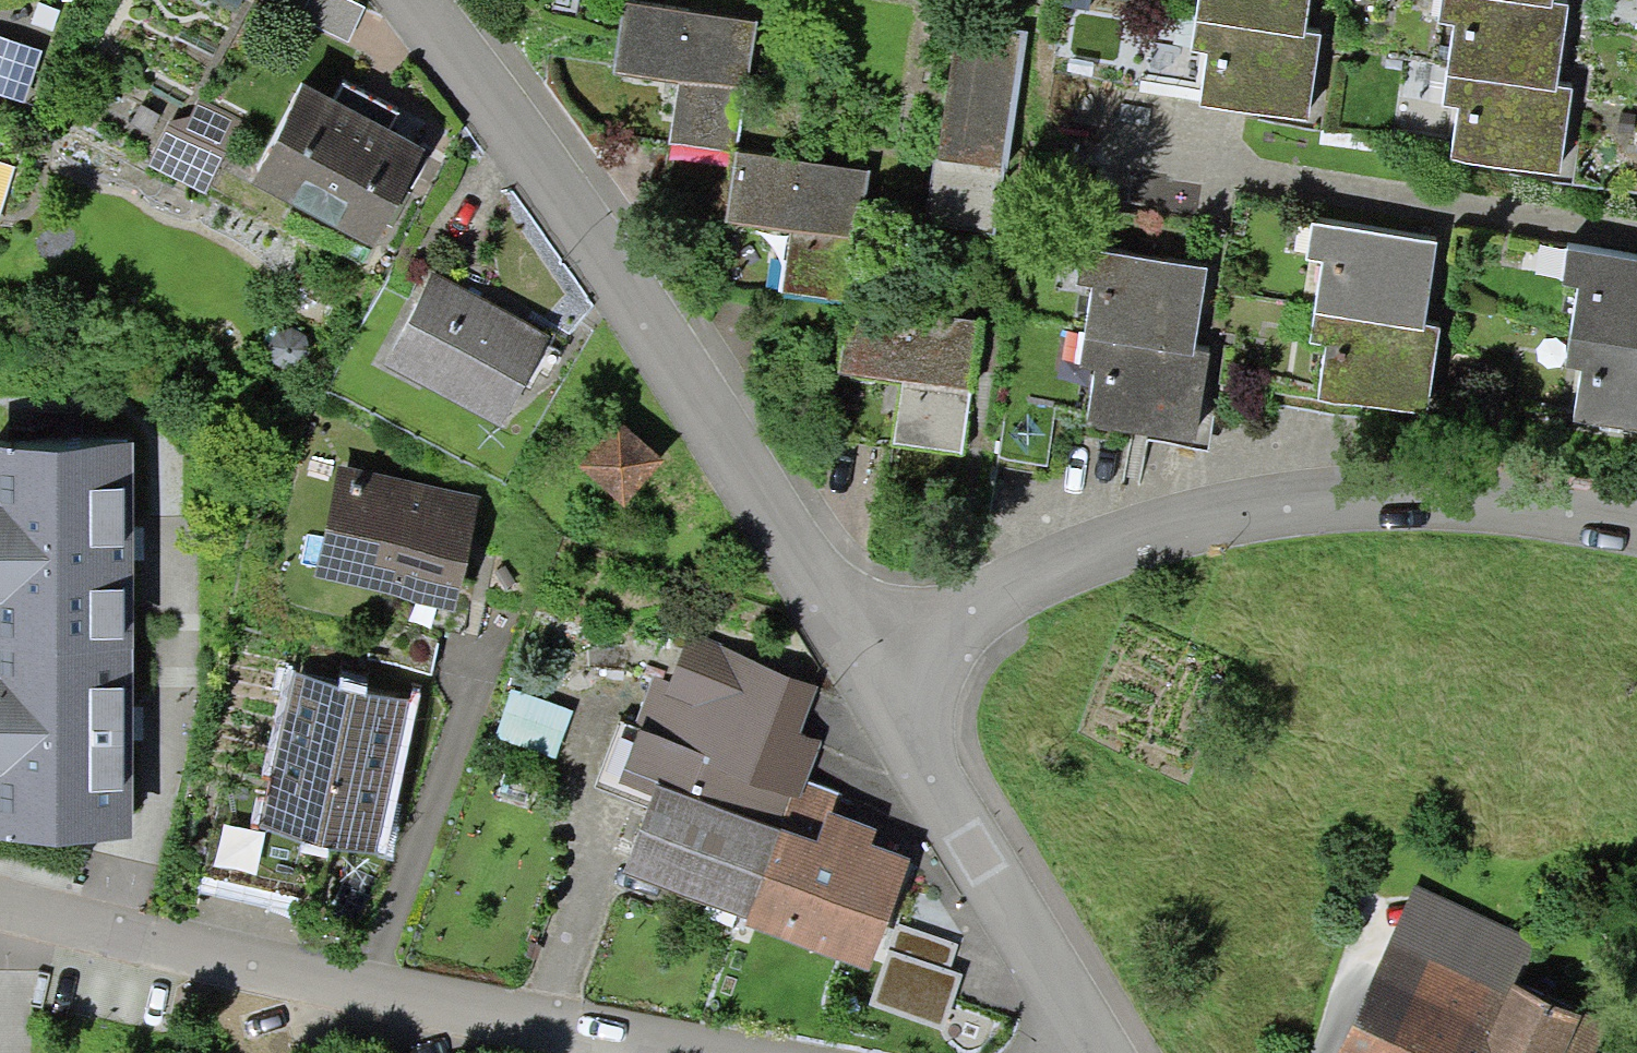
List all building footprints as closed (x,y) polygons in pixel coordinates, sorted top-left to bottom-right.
[(241,0),(211,0),(235,11),(241,0)] [(352,0),(306,0),(297,19),(349,45),(368,8),(352,0)] [(1197,22),(1306,39),(1306,34),(1312,0),(1200,0),(1197,22)] [(1567,6),(1552,4),(1552,7),(1507,0),(1441,0),(1438,23),(1454,25),(1446,75),(1555,91),(1556,88),(1567,6)] [(755,22),(624,2),(613,73),(677,82),(668,143),(736,152),(755,22)] [(1029,33),(959,21),(935,160),(1006,172),(1029,33)] [(1322,37),(1306,34),(1306,39),(1197,22),(1193,51),(1209,53),(1201,106),(1309,122),(1322,37)] [(43,51),(0,37),(0,95),(25,104),(43,51)] [(1572,90),(1556,88),(1555,91),(1446,75),(1441,106),(1460,109),(1452,158),(1559,174),(1572,90)] [(335,100),(302,83),(252,185),(375,249),(425,150),(389,130),(335,100)] [(335,100),(389,130),(398,115),(344,85),(335,100)] [(224,152),(241,119),(200,99),(190,118),(171,121),(149,166),(206,195),(226,153),(224,152)] [(151,133),(160,115),(141,105),(131,123),(151,133)] [(869,172),(736,152),(726,220),(790,230),(781,290),(849,301),(869,172)] [(1437,242),(1312,224),(1307,260),(1324,263),(1316,314),(1424,331),(1424,327),(1437,242)] [(1570,340),(1636,350),(1636,254),(1569,243),(1563,285),(1578,287),(1570,340)] [(1094,287),(1086,338),(1194,356),(1194,351),(1207,267),(1083,249),(1078,285),(1094,287)] [(433,273),(385,366),(503,428),(552,335),(433,273)] [(981,314),(852,297),(841,374),(903,383),(894,444),(962,453),(981,314)] [(1440,329),(1424,327),(1424,331),(1316,314),(1310,343),(1326,347),(1318,400),(1336,404),(1426,414),(1440,329)] [(1207,353),(1194,351),(1194,356),(1086,338),(1082,370),(1095,373),(1087,425),(1194,441),(1207,353)] [(1570,340),(1566,368),(1582,371),(1573,420),(1636,431),(1636,350),(1570,340)] [(664,460),(619,419),(578,464),(623,505),(664,460)] [(130,653),(130,558),(130,527),(130,444),(0,444),(0,653),(130,653)] [(340,466),(316,577),(454,612),(480,499),(340,466)] [(143,528),(130,527),(130,558),(142,559),(143,528)] [(431,673),(439,643),(375,626),(367,657),(431,673)] [(618,784),(651,797),(656,785),(779,830),(791,796),(800,799),(806,781),(821,744),(799,736),(817,688),(689,630),(668,683),(654,677),(637,719),(642,721),(618,784)] [(130,653),(0,653),(0,835),(130,835),(130,739),(130,708),(130,653)] [(377,854),(411,699),(293,673),(258,828),(377,854)] [(554,762),(573,710),(513,688),(494,741),(554,762)] [(142,708),(130,708),(130,739),(142,739),(142,708)] [(867,971),(908,859),(871,845),(877,830),(832,813),(839,794),(806,781),(800,799),(791,796),(779,830),(746,918),(744,925),(867,971)] [(623,872),(746,918),(779,830),(656,785),(651,797),(623,872)] [(1337,1052),(1596,1052),(1609,1024),(1578,1010),(1575,1016),(1517,988),(1537,945),(1414,888),(1337,1052)] [(959,944),(898,925),(889,947),(952,970),(959,944)] [(869,1004),(943,1030),(962,973),(952,970),(889,947),(869,1004)]
